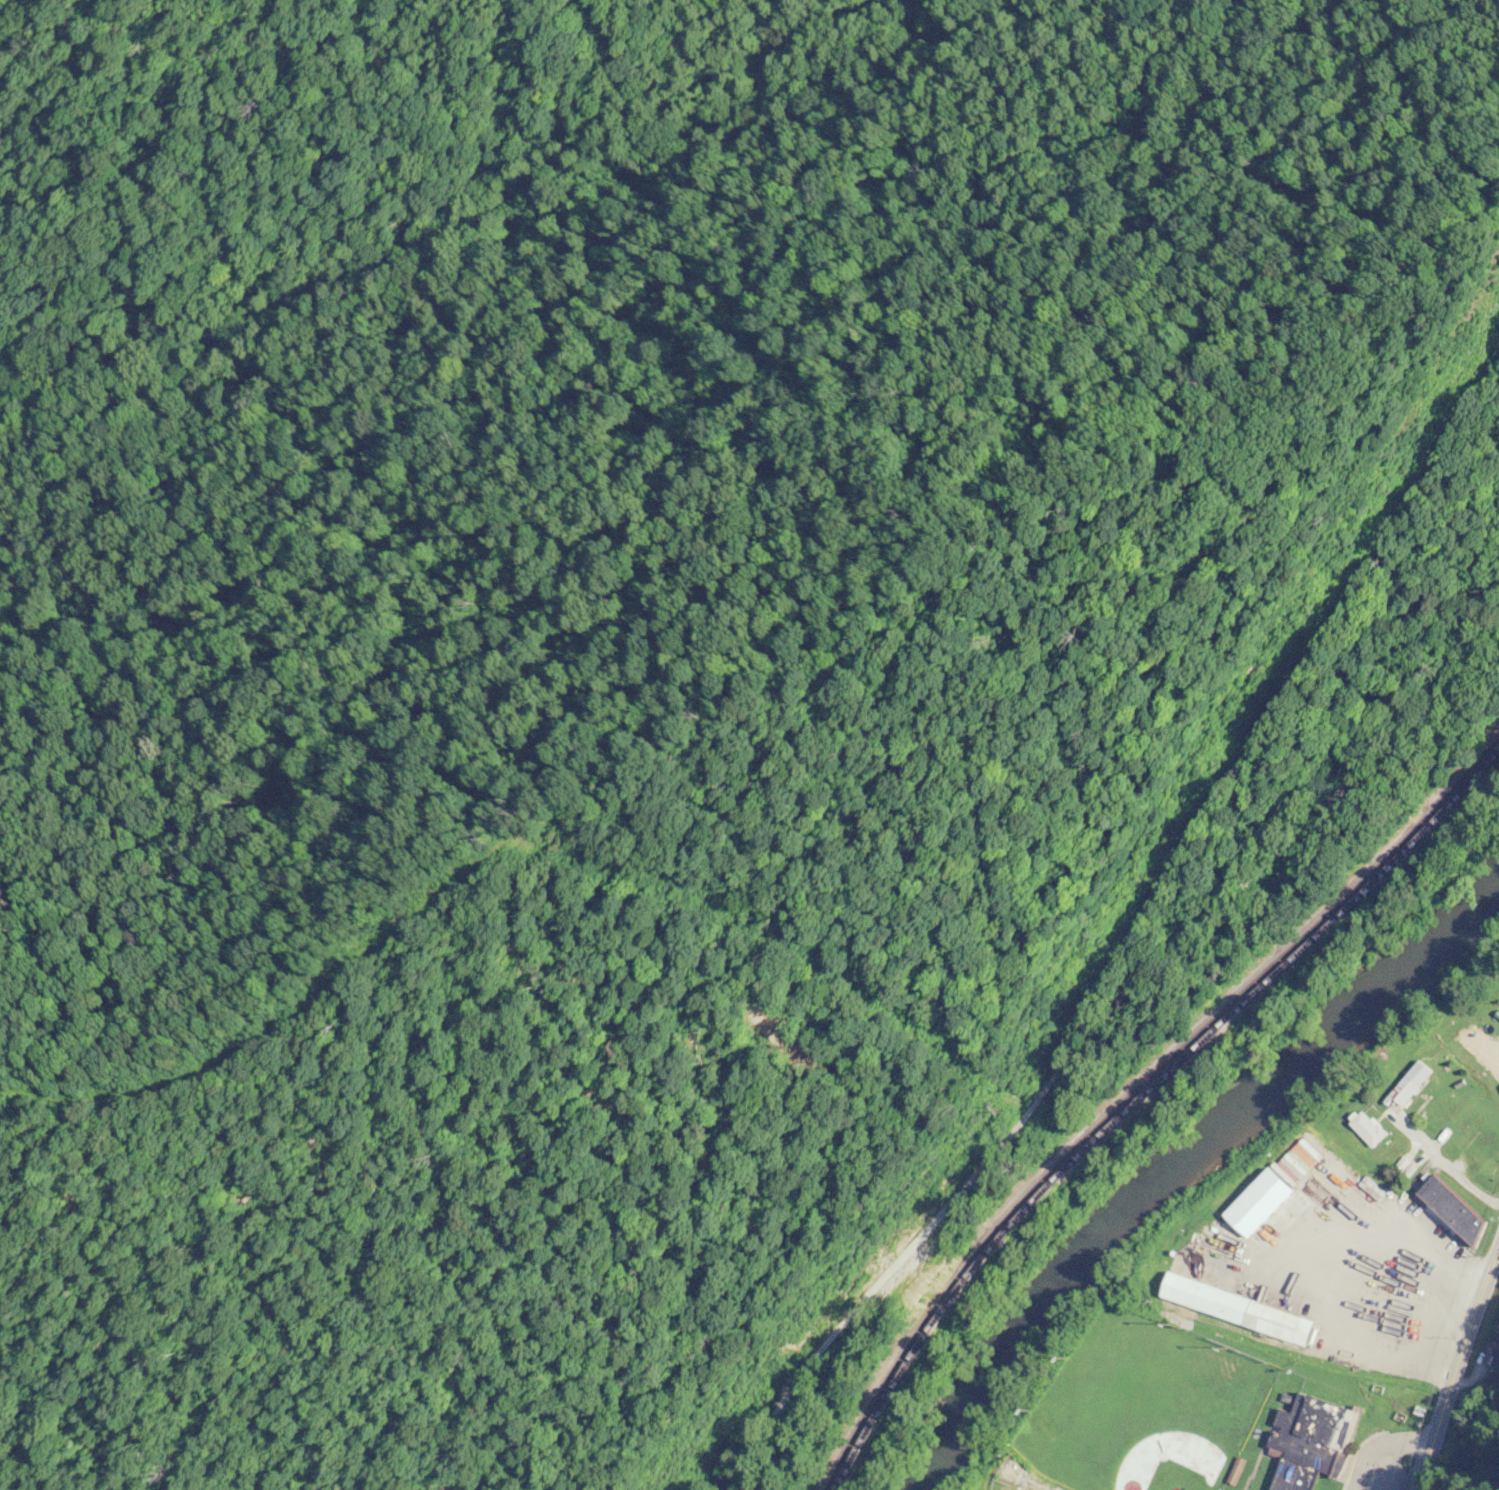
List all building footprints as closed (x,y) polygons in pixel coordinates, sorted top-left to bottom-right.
[(1389,1098),(1412,1117),(1444,1078),(1421,1059),(1389,1098)] [(1376,1148),(1390,1135),(1367,1110),(1352,1124),(1376,1148)] [(1230,1216),(1254,1240),(1302,1191),(1277,1168),(1230,1216)] [(1422,1194),(1475,1245),(1494,1226),(1441,1175),(1422,1194)] [(1302,1341),(1309,1314),(1182,1279),(1175,1306),(1302,1341)] [(1490,1351),(1498,1355),(1498,1331),(1490,1351)] [(1349,1407),(1302,1394),(1297,1413),(1281,1409),(1269,1455),(1280,1459),(1272,1489),(1328,1489),(1349,1407)]
